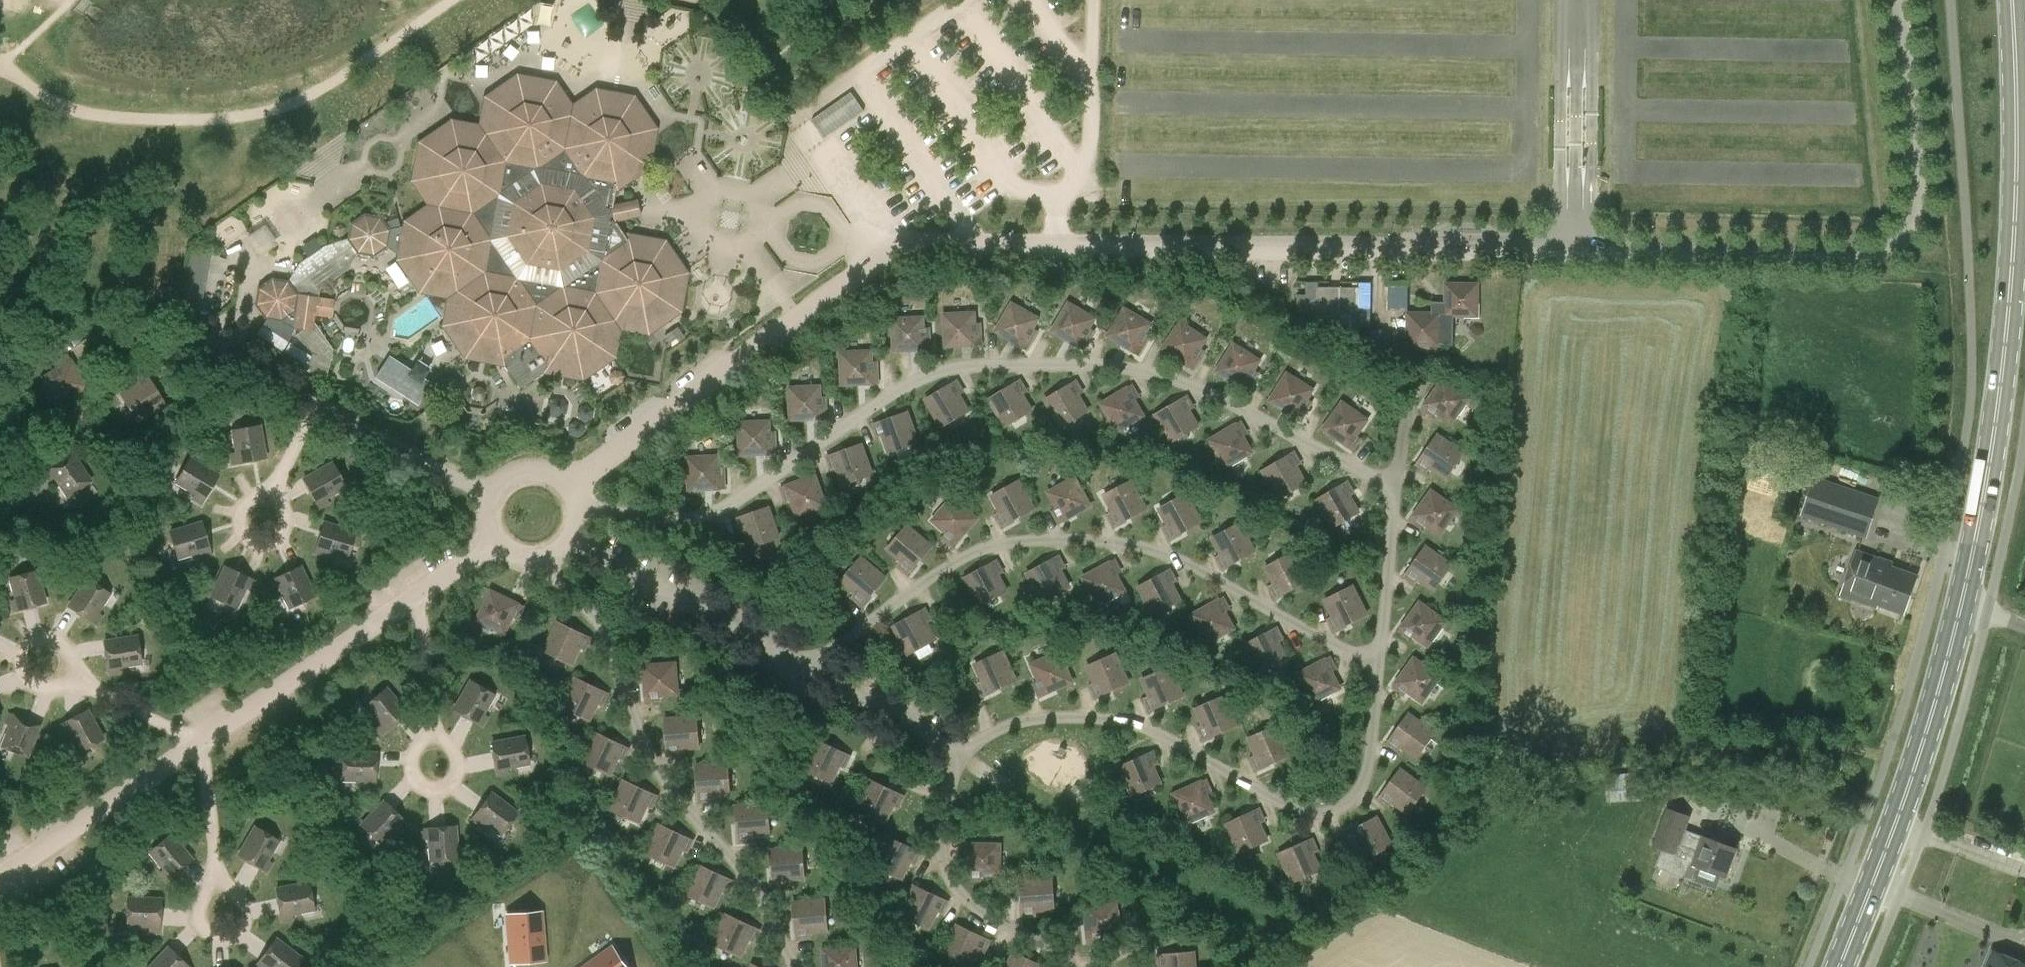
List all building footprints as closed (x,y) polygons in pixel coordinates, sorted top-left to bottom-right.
[(686,26),(687,7),(670,7),(670,26),(686,26)] [(449,324),(469,351),(501,357),(504,367),(519,390),(542,374),(548,366),(580,372),(608,352),(608,350),(612,331),(612,329),(614,320),(646,326),(674,307),(679,274),(660,247),(629,241),(614,220),(627,217),(626,210),(624,204),(611,207),(616,181),(642,163),(648,130),(629,102),(596,96),(569,115),(550,88),(517,82),(490,101),(485,127),(450,120),(436,130),(428,136),(418,142),(411,181),(428,205),(411,216),(410,224),(405,225),(403,226),(401,227),(390,230),(380,216),(363,213),(350,223),(346,239),(326,245),(323,246),(299,263),(288,280),(271,278),(265,283),(257,288),(254,304),(265,318),(281,321),(292,328),(304,329),(294,336),(289,344),(259,325),(252,335),(325,382),(332,348),(331,346),(313,323),(315,315),(330,317),(334,298),(318,296),(320,288),(346,270),(357,253),(374,257),(387,247),(404,258),(423,285),(455,291),(449,324)] [(847,95),(820,114),(812,120),(824,138),(833,132),(864,110),(853,94),(851,91),(847,95)] [(203,290),(209,252),(187,249),(181,287),(203,290)] [(1370,311),(1369,283),(1304,285),(1305,312),(1370,311)] [(1477,315),(1477,284),(1446,284),(1446,302),(1431,301),(1431,313),(1408,313),(1408,344),(1439,345),(1439,343),(1453,344),(1453,336),(1453,315),(1477,315)] [(1407,308),(1407,285),(1386,286),(1387,308),(1407,308)] [(1032,328),(1038,318),(1012,303),(995,330),(1026,349),(1037,331),(1032,328)] [(1089,328),(1095,318),(1068,303),(1052,330),(1083,348),(1093,330),(1089,328)] [(1144,333),(1150,324),(1124,308),(1108,335),(1138,354),(1149,336),(1144,333)] [(945,346),(981,344),(980,331),(975,331),(974,312),(944,314),(945,346)] [(894,351),(930,349),(929,335),(924,336),(923,317),(892,319),(894,351)] [(1195,354),(1206,338),(1180,321),(1162,348),(1192,368),(1199,357),(1195,354)] [(676,326),(663,335),(670,346),(684,336),(676,326)] [(1249,376),(1260,360),(1234,344),(1216,371),(1247,390),(1254,379),(1249,376)] [(842,384),(878,382),(877,369),(872,369),(871,351),(840,352),(842,384)] [(59,403),(86,386),(67,355),(56,363),(59,367),(43,377),(59,403)] [(389,361),(378,376),(406,394),(416,402),(428,385),(420,380),(426,371),(416,365),(410,373),(390,359),(389,361)] [(360,361),(356,379),(374,383),(378,365),(360,361)] [(145,373),(134,380),(137,385),(121,395),(137,420),(164,403),(145,373)] [(1303,405),(1313,389),(1287,373),(1270,400),(1300,419),(1308,408),(1303,405)] [(1451,422),(1469,398),(1443,379),(1422,408),(1433,416),(1436,411),(1451,422)] [(942,426),(968,411),(958,394),(963,392),(956,380),(925,399),(942,426)] [(1005,426),(1031,410),(1021,394),(1026,391),(1019,380),(988,398),(1005,426)] [(1061,427),(1087,411),(1077,395),(1082,392),(1075,381),(1044,399),(1049,407),(1061,427)] [(791,419),(827,417),(826,404),(821,404),(820,385),(789,387),(791,419)] [(1116,431),(1143,415),(1133,399),(1138,396),(1131,385),(1100,403),(1116,431)] [(1172,441),(1198,425),(1188,409),(1192,407),(1185,395),(1155,414),(1172,441)] [(1342,402),(1323,428),(1352,449),(1360,438),(1355,435),(1367,420),(1342,402)] [(889,452),(918,442),(907,412),(873,424),(878,436),(883,434),(889,452)] [(740,453),(776,452),(775,439),(770,439),(769,420),(739,421),(740,453)] [(1244,461),(1256,455),(1237,424),(1210,440),(1225,466),(1241,457),(1244,461)] [(233,463),(265,457),(259,425),(232,430),(236,452),(231,453),(233,463)] [(1446,478),(1463,453),(1437,435),(1416,464),(1427,471),(1430,467),(1446,478)] [(843,484),(872,474),(861,444),(827,456),(832,468),(837,466),(843,484)] [(1278,497),(1304,482),(1295,466),(1299,463),(1292,452),(1261,470),(1278,497)] [(67,495),(90,480),(72,453),(45,471),(50,479),(55,476),(67,495)] [(688,488),(724,487),(723,473),(718,474),(717,455),(687,456),(688,488)] [(201,502),(218,475),(189,458),(175,481),(195,493),(192,497),(201,502)] [(325,497),(345,486),(331,462),(303,478),(319,507),(327,502),(325,497)] [(796,515),(825,505),(815,475),(781,487),(785,499),(790,497),(796,515)] [(1799,515),(1866,538),(1880,498),(1813,475),(1799,515)] [(1059,522),(1090,505),(1074,477),(1048,492),(1057,508),(1052,511),(1059,522)] [(1002,526),(1034,508),(1018,480),(991,495),(1000,512),(996,514),(1002,526)] [(1114,525),(1146,509),(1131,480),(1104,494),(1112,511),(1108,513),(1114,525)] [(1331,527),(1358,512),(1348,495),(1353,493),(1346,481),(1315,499),(1331,527)] [(1440,534),(1458,509),(1431,490),(1411,520),(1421,527),(1424,523),(1440,534)] [(1169,538),(1201,521),(1186,493),(1159,508),(1168,524),(1163,527),(1169,538)] [(953,545),(977,518),(953,497),(933,520),(947,532),(943,536),(953,545)] [(749,546),(778,536),(767,506),(734,518),(738,530),(743,528),(749,546)] [(200,556),(210,553),(201,522),(169,531),(177,557),(199,551),(200,556)] [(347,557),(355,531),(323,522),(314,553),(323,556),(325,551),(347,557)] [(1223,568),(1254,551),(1239,523),(1212,537),(1221,554),(1216,556),(1223,568)] [(908,573),(931,546),(907,525),(887,548),(901,560),(898,564),(908,573)] [(1434,590),(1452,565),(1425,546),(1404,575),(1415,583),(1418,579),(1434,590)] [(1840,593),(1842,594),(1876,606),(1877,603),(1903,612),(1916,576),(1890,567),(1891,564),(1855,551),(1840,593)] [(1276,597),(1307,580),(1292,552),(1265,566),(1274,583),(1269,585),(1276,597)] [(1042,601),(1069,586),(1060,570),(1064,567),(1058,556),(1026,573),(1042,601)] [(861,604),(884,577),(860,557),(840,580),(854,592),(851,596),(861,604)] [(979,605),(1006,591),(997,574),(1002,572),(995,560),(964,577),(979,605)] [(1097,605),(1124,591),(1115,574),(1120,572),(1114,560),(1082,577),(1097,605)] [(250,589),(254,580),(224,566),(211,596),(235,607),(245,587),(250,589)] [(289,607),(314,595),(300,566),(270,580),(275,589),(279,587),(289,607)] [(1153,614),(1180,600),(1171,583),(1176,581),(1169,569),(1138,586),(1153,614)] [(13,610),(45,602),(36,570),(10,577),(16,599),(11,601),(13,610)] [(96,612),(109,593),(86,578),(68,606),(95,623),(101,615),(96,612)] [(1334,630),(1366,614),(1352,586),(1325,599),(1333,616),(1328,618),(1334,630)] [(517,618),(523,606),(491,590),(477,619),(504,632),(513,615),(517,618)] [(1206,643),(1233,628),(1224,612),(1229,609),(1222,598),(1191,615),(1206,643)] [(1428,645),(1446,621),(1420,602),(1399,631),(1409,639),(1413,634),(1428,645)] [(908,653),(935,639),(925,622),(930,620),(924,608),(892,625),(908,653)] [(585,649),(591,637),(558,622),(545,650),(572,664),(580,647),(585,649)] [(1259,672),(1286,658),(1278,642),(1282,639),(1276,628),(1244,644),(1259,672)] [(118,666),(141,663),(136,636),(104,641),(109,673),(119,671),(118,666)] [(982,695),(1015,680),(1002,651),(974,663),(982,681),(977,683),(982,695)] [(1039,696),(1071,681),(1058,652),(1030,664),(1038,681),(1033,684),(1039,696)] [(1095,697),(1128,683),(1115,653),(1087,666),(1094,683),(1090,685),(1095,697)] [(1313,702),(1340,688),(1331,671),(1336,668),(1329,657),(1298,673),(1313,702)] [(1422,701),(1440,676),(1414,658),(1393,687),(1404,694),(1407,690),(1422,701)] [(659,694),(678,693),(675,663),(643,665),(646,701),(659,700),(659,694)] [(1150,710),(1182,696),(1170,666),(1142,678),(1149,696),(1144,698),(1150,710)] [(602,705),(608,693),(576,677),(562,706),(590,719),(598,702),(602,705)] [(482,714),(493,694),(470,681),(453,709),(481,725),(486,717),(482,714)] [(382,734),(407,713),(386,688),(365,705),(380,723),(376,726),(382,734)] [(1203,739),(1236,725),(1223,696),(1195,708),(1203,725),(1198,727),(1203,739)] [(78,751),(102,738),(87,709),(58,725),(63,733),(68,731),(78,751)] [(27,755),(39,725),(9,713),(5,722),(10,724),(2,745),(27,755)] [(1416,757),(1434,732),(1408,714),(1387,742),(1398,750),(1401,746),(1416,757)] [(681,748),(699,746),(697,716),(665,719),(668,754),(681,753),(681,748)] [(1257,769),(1289,754),(1276,725),(1248,738),(1256,755),(1251,757),(1257,769)] [(623,759),(628,747),(596,732),(582,761),(610,774),(618,757),(623,759)] [(506,767),(529,763),(523,736),(491,742),(497,774),(507,772),(506,767)] [(844,767),(850,755),(818,740),(804,769),(832,781),(840,764),(844,767)] [(375,785),(375,753),(342,752),(342,779),(365,780),(365,785),(375,785)] [(1131,796),(1159,783),(1152,766),(1157,764),(1151,752),(1119,766),(1131,796)] [(711,795),(730,793),(728,763),(696,765),(699,801),(712,800),(711,795)] [(1408,812),(1426,788),(1400,769),(1379,798),(1390,806),(1393,801),(1408,812)] [(1615,774),(1608,775),(1610,803),(1645,800),(1643,771),(1615,774)] [(651,807),(657,795),(625,780),(611,809),(639,822),(647,805),(651,807)] [(898,807),(904,795),(872,780),(858,809),(885,822),(893,805),(898,807)] [(1185,824),(1213,811),(1205,794),(1210,792),(1205,780),(1172,794),(1185,824)] [(501,834),(517,812),(491,793),(471,819),(479,825),(482,821),(501,834)] [(400,830),(407,823),(383,801),(361,825),(381,844),(396,827),(400,830)] [(751,835),(770,833),(767,803),(735,806),(739,841),(752,840),(751,835)] [(1689,863),(1693,864),(1725,876),(1735,848),(1704,836),(1702,842),(1683,835),(1690,816),(1668,807),(1653,846),(1661,849),(1655,866),(1684,877),(1689,863)] [(1238,853),(1266,840),(1258,823),(1263,821),(1258,809),(1225,824),(1238,853)] [(1365,859),(1392,845),(1376,817),(1345,834),(1351,845),(1356,843),(1365,859)] [(687,851),(692,840),(660,824),(646,853),(674,866),(682,849),(687,851)] [(431,861),(458,858),(455,826),(423,828),(423,838),(429,838),(431,861)] [(266,860),(278,840),(254,827),(238,855),(266,871),(271,863),(266,860)] [(166,880),(191,859),(170,834),(149,851),(164,869),(160,872),(166,880)] [(915,864),(920,852),(888,836),(875,865),(902,878),(910,861),(915,864)] [(1292,883),(1319,870),(1312,853),(1317,851),(1311,839),(1279,853),(1292,883)] [(1000,874),(1000,844),(968,844),(968,879),(981,879),(981,874),(1000,874)] [(786,879),(805,877),(802,847),(770,850),(773,885),(786,884),(786,879)] [(727,892),(732,880),(700,865),(686,894),(714,907),(722,890),(727,892)] [(1036,910),(1055,908),(1053,878),(1021,880),(1023,916),(1036,915),(1036,910)] [(291,913),(313,909),(308,882),(276,889),(282,920),(292,919),(291,913)] [(942,913),(948,901),(915,886),(902,914),(929,928),(937,911),(942,913)] [(159,931),(160,899),(127,898),(126,925),(149,926),(149,931),(159,931)] [(809,931),(828,930),(825,900),(793,902),(796,938),(809,937),(809,931)] [(1101,935),(1120,933),(1117,903),(1085,907),(1089,942),(1102,941),(1101,935)] [(530,913),(506,915),(510,963),(544,960),(540,912),(530,913)] [(753,941),(759,929),(727,914),(713,943),(741,956),(749,939),(753,941)] [(984,952),(990,940),(958,925),(944,954),(971,966),(979,950),(984,952)] [(302,959),(275,939),(256,965),(259,966),(267,966),(268,966),(295,966),(302,959)] [(167,947),(149,966),(189,966),(167,947)] [(585,966),(627,966),(612,947),(585,966)] [(855,947),(823,949),(825,966),(857,966),(855,947)] [(1986,966),(2024,966),(2024,965),(1993,951),(1986,966)] [(1014,952),(1007,966),(1046,966),(1014,952)] [(1194,952),(1159,955),(1160,966),(1195,966),(1194,952)]
